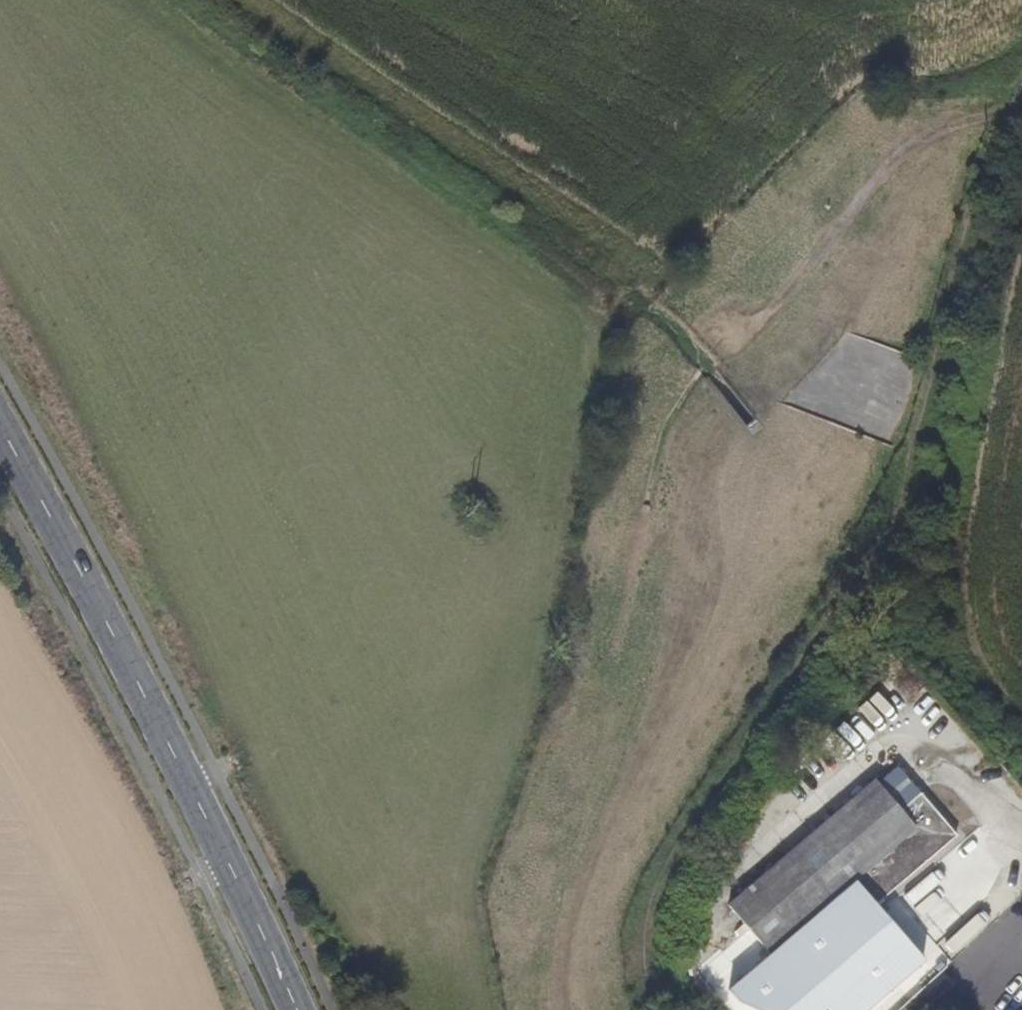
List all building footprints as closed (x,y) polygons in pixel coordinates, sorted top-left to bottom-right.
[(856,808),(731,907),(769,955),(781,945),(801,969),(934,862),(901,819),(878,837),(856,808)] [(885,967),(839,1009),(886,1009),(906,990),(885,967)] [(904,1009),(922,1009),(951,983),(943,974),(904,1009)] [(743,980),(731,1007),(686,988),(692,1009),(824,1009),(743,980)]
